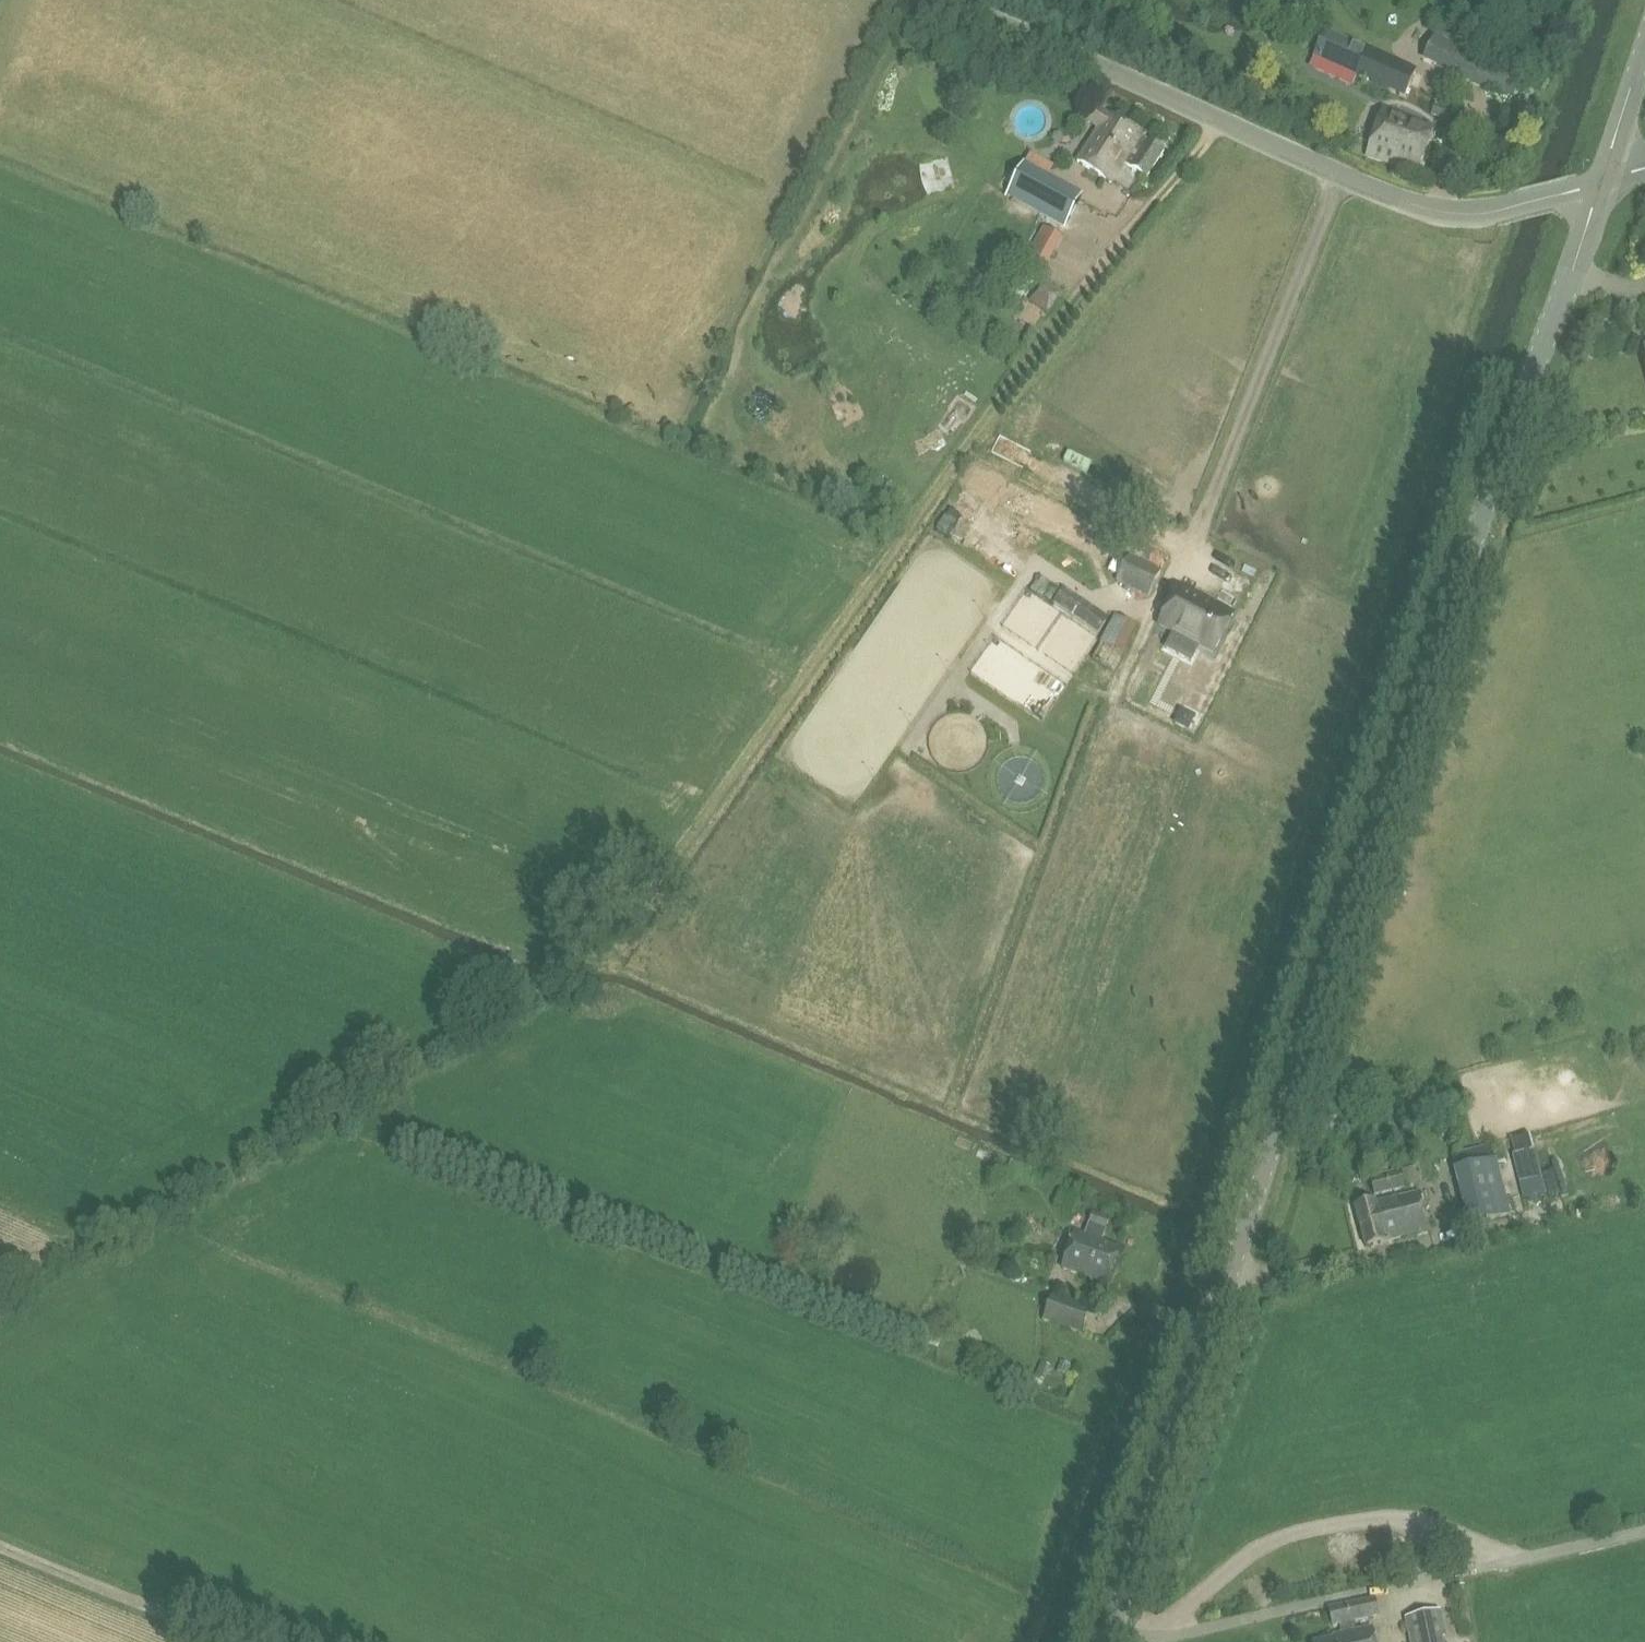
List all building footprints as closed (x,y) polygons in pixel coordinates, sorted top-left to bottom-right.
[(1355,76),(1405,98),(1417,70),(1367,49),(1325,31),(1314,58),(1355,76)] [(1422,66),(1511,96),(1520,72),(1430,40),(1422,66)] [(1508,59),(1512,48),(1500,44),(1496,55),(1508,59)] [(1431,114),(1445,120),(1450,107),(1435,102),(1431,114)] [(1111,182),(1124,163),(1142,137),(1097,106),(1087,122),(1097,128),(1077,160),(1111,182)] [(1367,155),(1417,173),(1433,125),(1383,108),(1367,155)] [(1038,145),(1034,154),(1055,165),(1060,156),(1038,145)] [(1082,194),(1050,177),(1055,166),(1030,152),(1006,194),(1064,226),(1082,194)] [(1054,247),(1060,236),(1043,226),(1037,237),(1054,247)] [(1046,312),(1059,292),(1041,280),(1028,300),(1046,312)] [(1161,570),(1130,555),(1135,544),(975,463),(964,487),(1111,561),(1106,570),(1118,576),(1115,581),(1147,597),(1161,570)] [(1210,574),(1198,596),(1178,586),(1159,624),(1213,651),(1232,614),(1223,609),(1234,587),(1210,574)] [(1100,655),(1120,662),(1136,618),(1117,611),(1100,655)] [(1545,1130),(1546,1142),(1562,1140),(1561,1128),(1545,1130)] [(1495,1157),(1492,1145),(1449,1155),(1453,1168),(1468,1225),(1510,1214),(1495,1157)] [(1527,1203),(1546,1199),(1535,1148),(1515,1152),(1527,1203)] [(1405,1188),(1401,1169),(1369,1177),(1374,1196),(1405,1188)] [(1375,1200),(1354,1205),(1365,1246),(1385,1241),(1385,1240),(1429,1229),(1419,1191),(1375,1202),(1375,1200)] [(1120,1247),(1083,1233),(1074,1230),(1061,1267),(1107,1283),(1120,1247)] [(1090,1306),(1052,1292),(1042,1319),(1081,1333),(1090,1306)] [(1371,1626),(1354,1630),(1352,1621),(1379,1615),(1376,1597),(1328,1608),(1331,1626),(1339,1624),(1340,1633),(1334,1634),(1334,1637),(1313,1641),(1314,1641),(1375,1641),(1371,1626)] [(1440,1636),(1446,1635),(1440,1607),(1405,1615),(1411,1641),(1441,1641),(1440,1636)]
